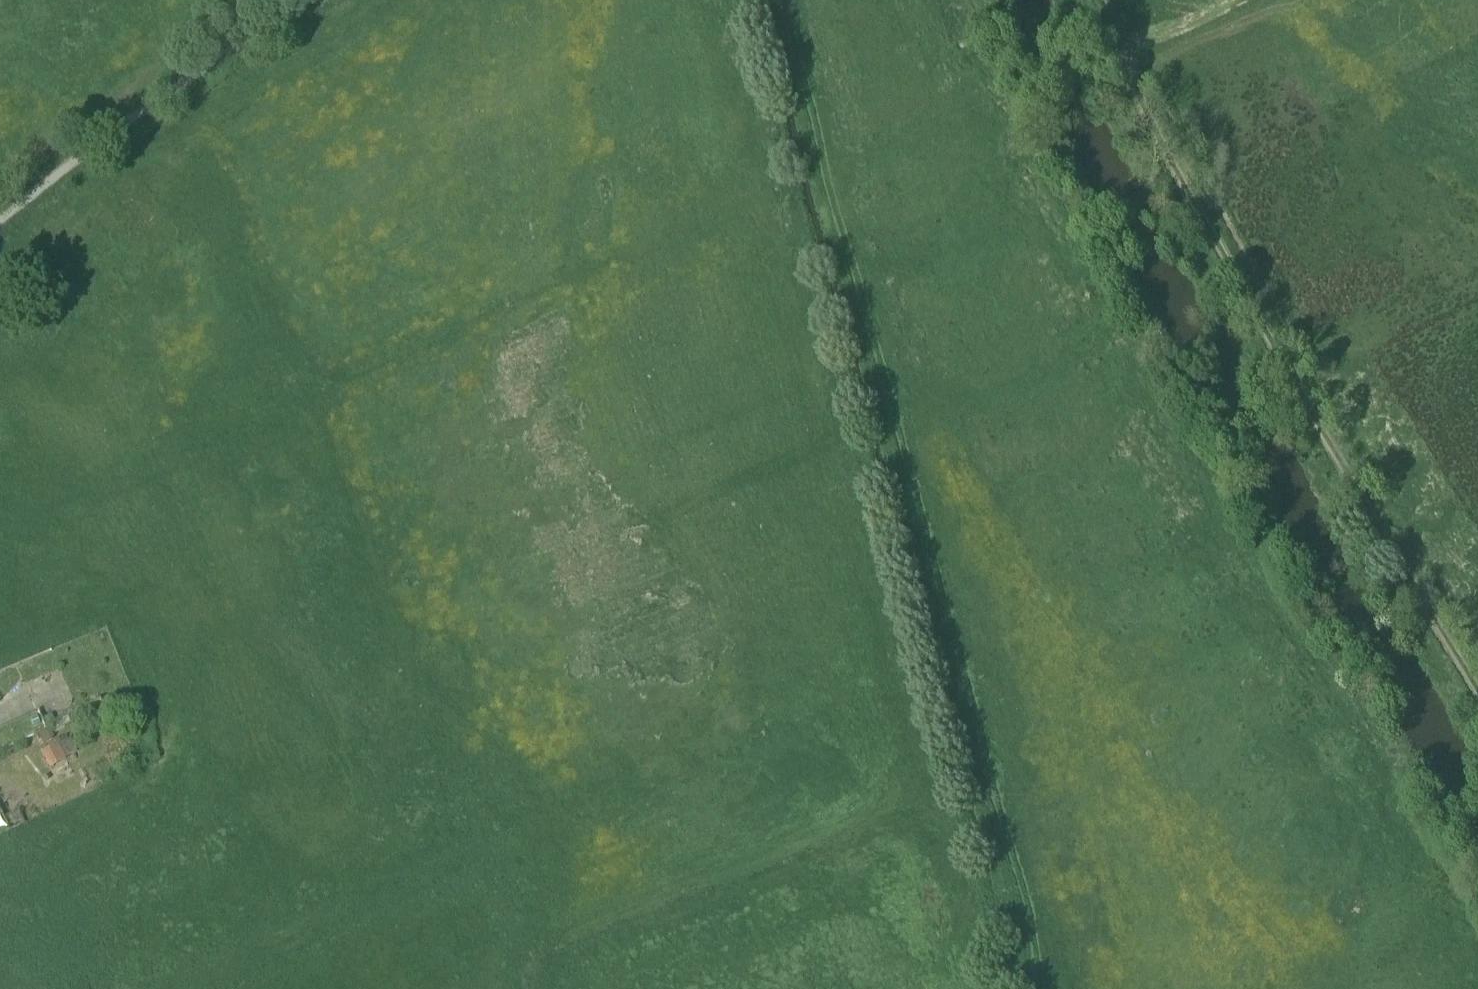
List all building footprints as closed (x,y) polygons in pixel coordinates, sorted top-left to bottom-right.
[(36,735),(40,743),(42,742),(44,745),(53,740),(52,738),(54,737),(50,729),(36,735)] [(57,744),(65,759),(78,753),(70,738),(57,744)] [(65,759),(57,744),(41,752),(49,769),(66,761),(65,759)]
